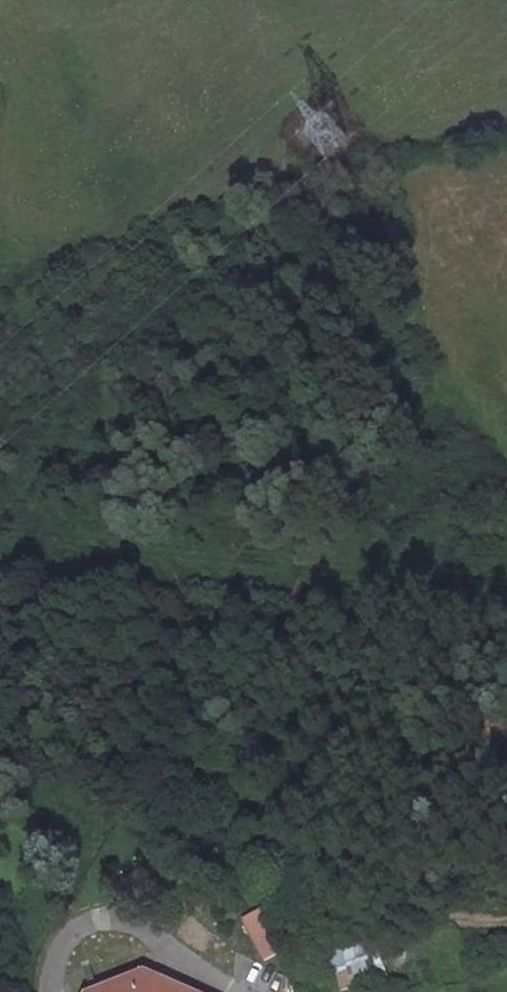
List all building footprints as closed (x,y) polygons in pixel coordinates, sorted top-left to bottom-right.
[(266,911),(248,920),(265,957),(284,949),(266,911)] [(337,984),(379,974),(369,934),(328,944),(337,984)] [(156,983),(123,991),(179,991),(156,983)]
